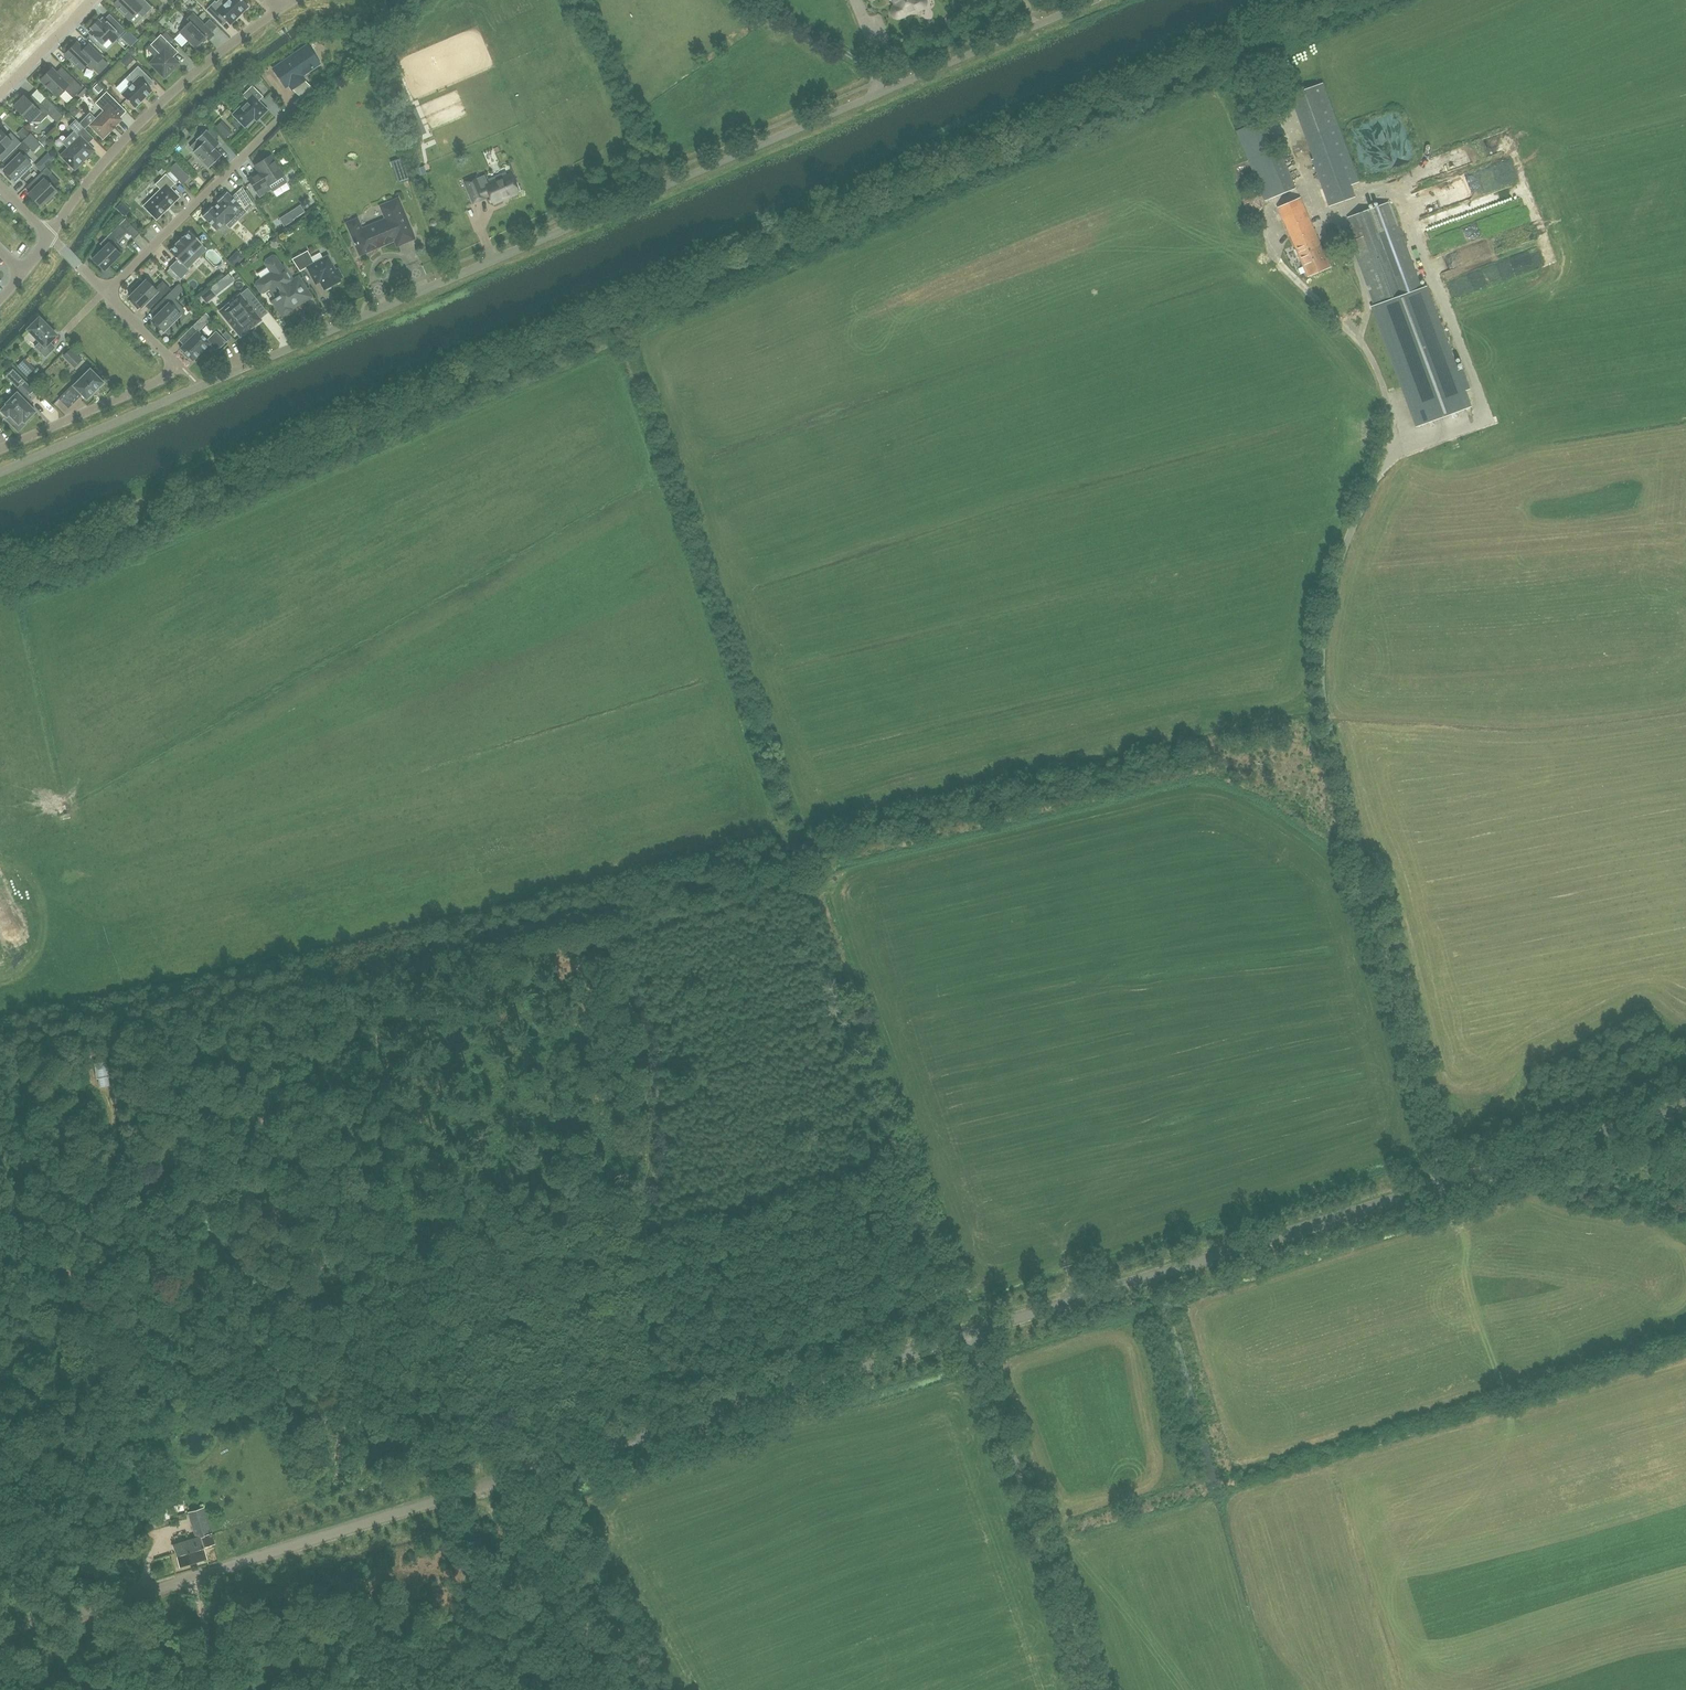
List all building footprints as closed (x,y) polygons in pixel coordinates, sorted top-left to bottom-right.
[(17,6),(18,7),(37,26),(47,16),(35,5),(40,0),(39,0),(23,0),(17,6)] [(143,0),(140,0),(136,3),(133,0),(118,0),(114,5),(130,20),(137,12),(142,17),(151,8),(143,0)] [(216,3),(215,1),(206,10),(215,20),(220,15),(230,24),(248,7),(241,0),(226,0),(220,6),(216,3)] [(896,1),(895,3),(896,5),(893,8),(892,11),(892,14),(894,16),(897,18),(901,17),(920,9),(917,0),(895,0),(896,1)] [(9,14),(4,19),(13,28),(17,24),(29,35),(37,26),(18,7),(10,15),(9,14)] [(214,35),(204,25),(192,13),(186,19),(189,22),(179,32),(195,48),(205,39),(208,42),(214,35)] [(110,36),(114,41),(124,31),(114,21),(110,26),(102,19),(100,22),(98,20),(91,28),(92,30),(89,32),(102,45),(110,36)] [(170,55),(175,50),(160,35),(150,45),(157,51),(158,50),(161,53),(150,64),(164,78),(178,64),(170,55)] [(2,62),(11,52),(0,42),(0,60),(2,62)] [(87,53),(84,50),(77,43),(65,55),(81,70),(88,62),(93,67),(91,69),(102,58),(92,48),(87,53)] [(315,67),(303,49),(273,70),(285,87),(289,85),(293,90),(303,100),(313,89),(305,81),(302,76),(315,67)] [(129,66),(137,63),(132,52),(125,56),(129,66)] [(142,81),(147,76),(138,67),(125,79),(132,85),(122,95),(134,108),(151,90),(142,81)] [(65,81),(56,73),(51,69),(40,80),(57,97),(64,89),(73,98),(83,88),(70,76),(65,81)] [(102,84),(95,88),(99,95),(106,90),(102,84)] [(257,121),(260,118),(267,110),(258,101),(263,97),(252,86),(242,95),(247,100),(233,115),(245,127),(247,125),(248,125),(252,122),(252,120),(254,118),(257,121)] [(121,120),(120,118),(113,111),(117,106),(105,94),(95,103),(104,112),(90,125),(103,138),(110,131),(111,131),(115,127),(114,126),(121,120)] [(24,97),(14,107),(30,122),(40,122),(48,114),(50,113),(54,108),(45,99),(40,104),(36,108),(27,100),(24,97)] [(1248,125),(1243,106),(1232,108),(1237,128),(1248,125)] [(415,137),(423,134),(412,109),(405,112),(415,137)] [(78,136),(85,129),(76,120),(69,126),(78,136)] [(1236,131),(1248,159),(1266,200),(1294,188),(1289,176),(1290,176),(1277,146),(1271,149),(1259,121),(1236,131)] [(22,140),(28,134),(23,129),(17,135),(22,140)] [(219,144),(205,130),(196,139),(197,140),(190,147),(194,151),(193,152),(209,168),(221,156),(214,149),(219,144)] [(228,130),(222,135),(226,138),(231,133),(228,130)] [(9,154),(21,143),(11,133),(6,137),(0,131),(0,153),(4,149),(9,154)] [(61,156),(75,169),(93,150),(80,137),(61,156)] [(21,143),(9,154),(4,159),(9,164),(4,170),(7,173),(5,175),(10,180),(12,179),(15,181),(19,177),(23,180),(30,173),(27,170),(31,165),(23,156),(31,148),(23,141),(21,143)] [(45,155),(45,162),(48,165),(54,158),(48,152),(45,155)] [(1330,206),(1353,198),(1336,152),(1313,160),(1330,206)] [(255,175),(248,179),(260,198),(271,190),(268,185),(283,175),(270,156),(267,158),(264,155),(258,161),(259,163),(255,166),(260,173),(256,176),(255,175)] [(423,166),(418,168),(414,169),(415,169),(416,175),(425,172),(423,166)] [(33,181),(38,186),(29,195),(40,207),(45,202),(47,204),(53,198),(51,196),(57,190),(46,179),(48,176),(52,173),(46,167),(33,181)] [(407,168),(399,171),(403,185),(411,182),(407,168)] [(190,177),(182,169),(175,176),(179,180),(183,184),(190,177)] [(144,206),(156,219),(179,197),(170,189),(175,184),(166,174),(155,184),(160,190),(144,206)] [(519,192),(512,175),(487,185),(488,186),(482,188),(477,176),(465,181),(474,203),(486,198),(486,197),(491,195),(495,203),(519,192)] [(235,216),(233,214),(240,207),(246,213),(254,205),(242,187),(232,197),(227,192),(218,201),(219,202),(213,209),(211,207),(202,216),(216,230),(224,223),(226,225),(235,216)] [(1301,197),(1278,207),(1308,276),(1330,266),(1301,197)] [(381,245),(393,240),(396,247),(414,239),(398,199),(380,206),(386,219),(361,230),(357,219),(347,223),(355,243),(354,243),(355,245),(356,245),(360,254),(375,248),(375,247),(380,244),(381,245)] [(1375,306),(1422,289),(1422,288),(1390,202),(1349,217),(1357,240),(1351,242),(1375,306)] [(268,215),(274,211),(270,204),(264,208),(268,215)] [(303,207),(294,212),(297,218),(306,213),(303,207)] [(289,213),(280,219),(285,226),(294,220),(293,219),(289,213)] [(104,248),(101,252),(100,252),(99,251),(95,254),(96,256),(92,260),(95,263),(101,268),(104,271),(120,255),(111,246),(117,240),(118,241),(121,238),(120,237),(127,231),(134,239),(140,234),(125,219),(100,244),(104,248)] [(189,271),(187,269),(182,264),(202,244),(190,232),(183,239),(181,237),(175,243),(177,245),(169,252),(177,260),(169,268),(180,279),(189,271)] [(235,266),(247,258),(241,250),(230,258),(235,266)] [(292,259),(300,271),(300,270),(304,267),(306,268),(315,283),(319,281),(324,290),(341,281),(340,279),(342,277),(338,269),(335,270),(328,256),(314,263),(308,251),(292,259)] [(299,276),(292,280),(283,265),(282,267),(275,257),(273,257),(267,261),(266,264),(272,273),(257,282),(257,285),(261,291),(264,292),(270,288),(277,298),(270,301),(272,303),(274,302),(283,316),(285,317),(292,313),(292,310),(302,303),(303,304),(313,297),(299,276)] [(147,303),(151,308),(170,289),(162,281),(154,289),(146,281),(141,285),(138,282),(131,289),(134,292),(129,297),(132,300),(131,302),(136,307),(138,305),(141,308),(147,303)] [(1422,288),(1422,289),(1375,306),(1374,306),(1418,425),(1469,406),(1464,391),(1470,388),(1463,369),(1456,371),(1425,287),(1422,288)] [(216,296),(210,289),(201,297),(206,304),(216,296)] [(219,311),(222,315),(240,337),(261,320),(260,318),(267,313),(260,304),(248,289),(241,295),(240,294),(228,304),(219,311)] [(158,314),(156,317),(152,320),(155,323),(153,325),(159,330),(161,328),(164,331),(168,327),(171,330),(179,323),(175,320),(180,315),(169,304),(171,303),(165,297),(153,309),(158,314)] [(205,314),(199,320),(204,325),(210,319),(205,314)] [(45,323),(39,317),(34,322),(35,322),(28,329),(40,342),(35,347),(45,357),(55,348),(50,342),(56,335),(45,324),(45,323)] [(192,326),(186,332),(191,337),(180,348),(183,352),(182,353),(188,359),(189,358),(193,361),(210,344),(215,350),(218,347),(219,349),(226,342),(216,331),(207,340),(192,326)] [(231,337),(226,331),(222,335),(228,340),(231,337)] [(72,354),(80,361),(69,350),(64,356),(67,359),(72,354)] [(25,362),(21,366),(29,376),(34,372),(25,362)] [(70,390),(69,388),(64,394),(73,403),(78,398),(77,397),(81,393),(86,399),(92,393),(93,393),(97,389),(103,383),(101,381),(103,379),(97,373),(95,375),(90,369),(73,386),(74,386),(70,390)] [(24,423),(25,422),(35,412),(24,400),(27,397),(28,398),(34,391),(13,370),(6,376),(16,386),(13,390),(16,393),(6,404),(6,405),(0,411),(6,417),(9,415),(18,424),(22,420),(24,423)] [(97,1078),(98,1078),(108,1076),(106,1061),(94,1063),(97,1078)] [(108,1076),(98,1078),(99,1087),(109,1085),(108,1076)] [(144,1492),(147,1501),(148,1502),(158,1499),(155,1488),(144,1492)] [(196,1538),(173,1545),(179,1566),(206,1559),(203,1547),(213,1543),(206,1520),(207,1520),(203,1508),(189,1512),(196,1538)]
